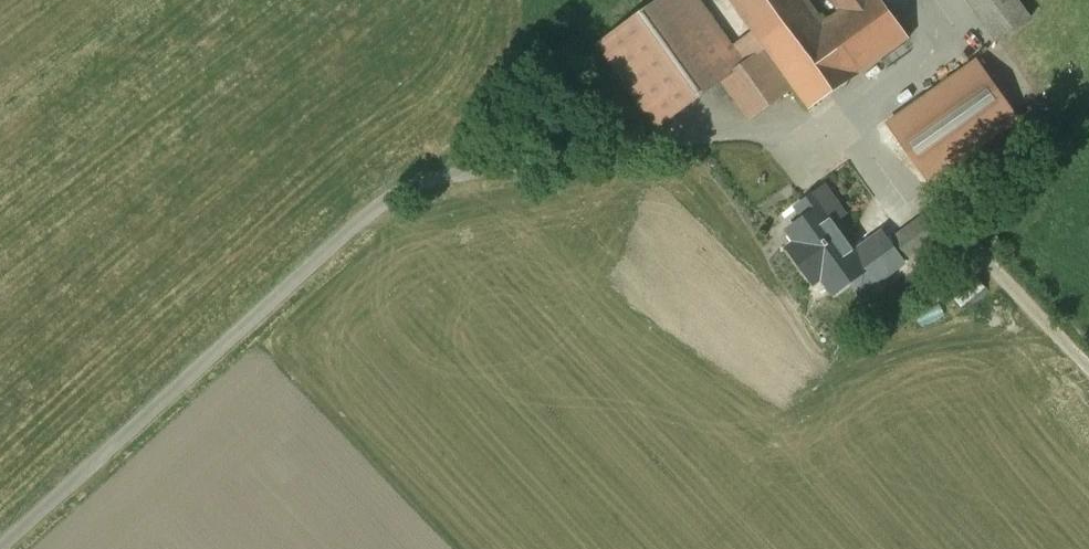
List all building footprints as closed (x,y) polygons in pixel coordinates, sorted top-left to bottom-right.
[(699,0),(662,0),(600,45),(660,127),(723,82),(751,121),(791,91),(763,52),(745,65),(733,49),(699,0)] [(755,33),(767,49),(811,110),(910,38),(882,0),(831,0),(835,6),(820,18),(808,0),(732,0),(755,33)] [(999,42),(1031,19),(1018,0),(969,0),(999,42)] [(733,49),(745,65),(763,52),(767,49),(755,33),(733,49)] [(978,63),(891,124),(932,182),(1019,121),(978,63)] [(869,269),(824,206),(789,231),(798,243),(790,249),(815,283),(823,278),(835,294),(869,269)] [(928,216),(896,238),(909,258),(941,237),(928,216)]
